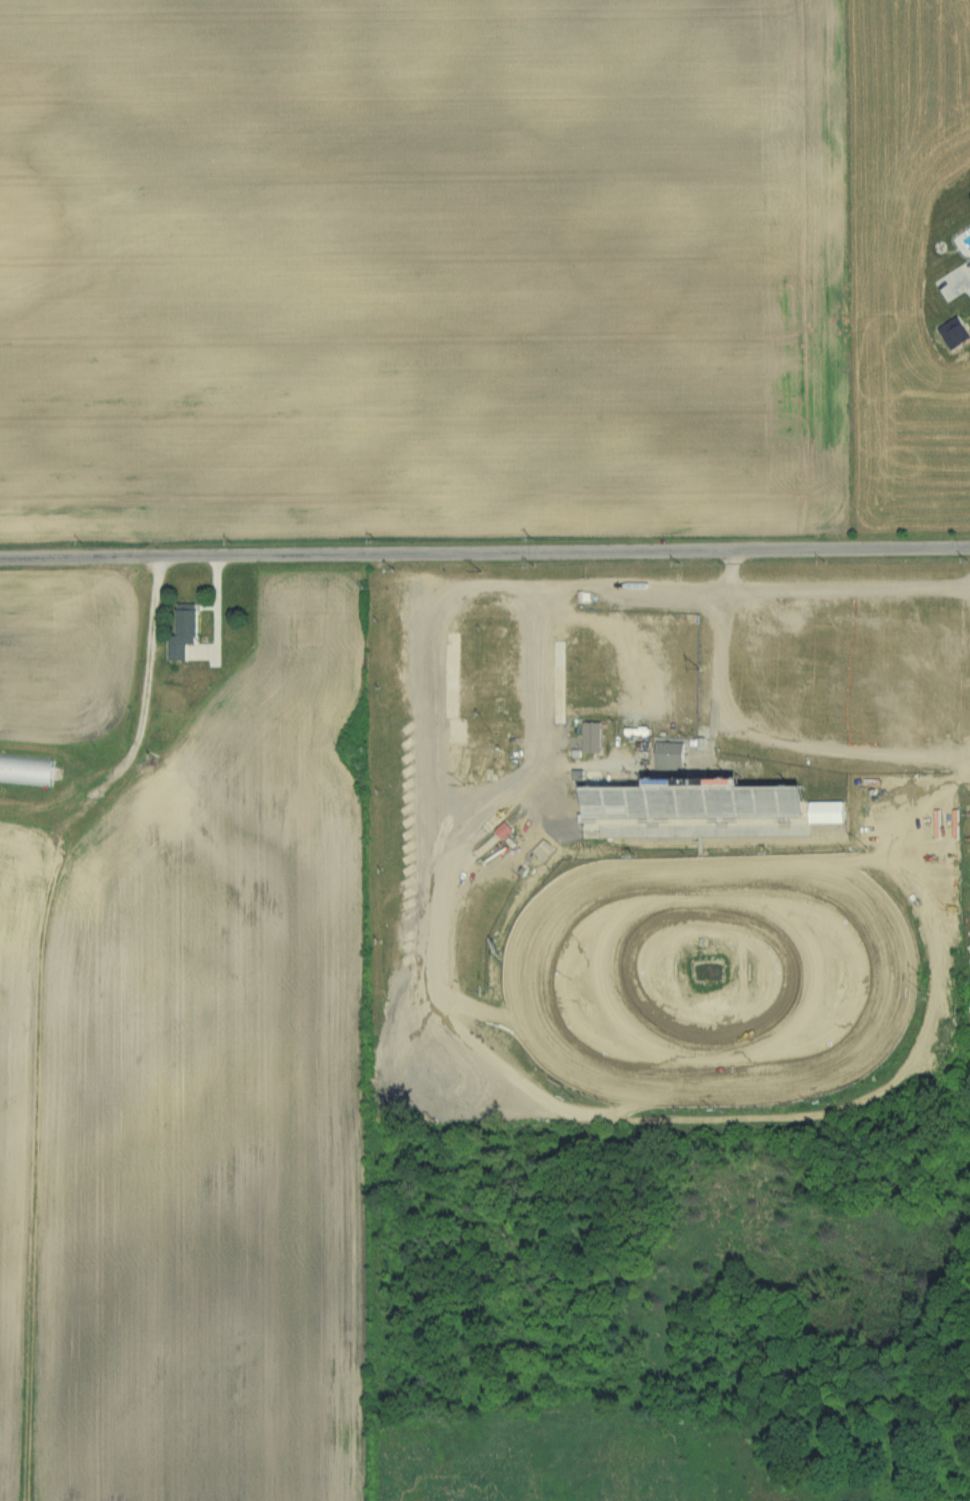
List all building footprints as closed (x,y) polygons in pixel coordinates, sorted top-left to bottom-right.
[(180,645),(202,645),(202,603),(180,603),(180,645)] [(604,754),(604,723),(585,723),(585,754),(604,754)] [(669,767),(668,756),(657,757),(658,768),(669,767)] [(10,781),(10,757),(0,757),(0,781),(10,781)] [(818,803),(818,824),(852,824),(852,803),(818,803)]
